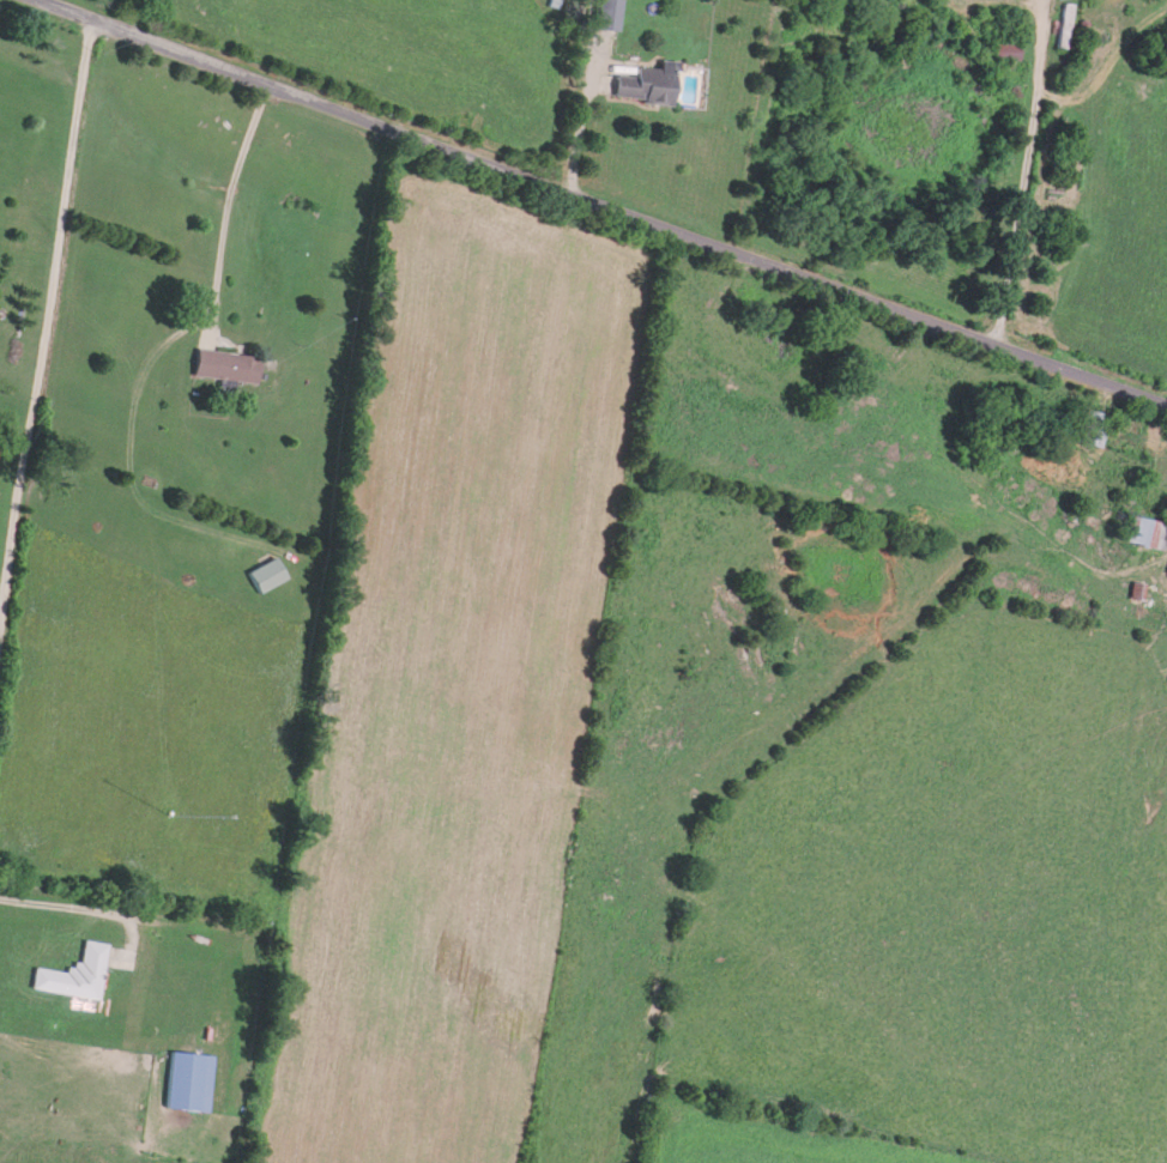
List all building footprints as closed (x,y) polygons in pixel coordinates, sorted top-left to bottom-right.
[(882,0),(865,0),(867,16),(884,15),(882,0)] [(1057,47),(1066,47),(1066,5),(1057,5),(1057,47)] [(672,58),(655,57),(654,64),(611,61),(608,96),(668,101),(672,58)] [(190,375),(254,382),(257,354),(193,347),(190,375)] [(1166,522),(1129,515),(1124,542),(1162,549),(1166,522)] [(280,578),(269,556),(241,570),(252,592),(280,578)] [(1144,584),(1134,581),(1130,596),(1140,599),(1144,584)] [(95,999),(103,943),(80,939),(76,962),(66,960),(64,972),(29,966),(26,988),(95,999)]
